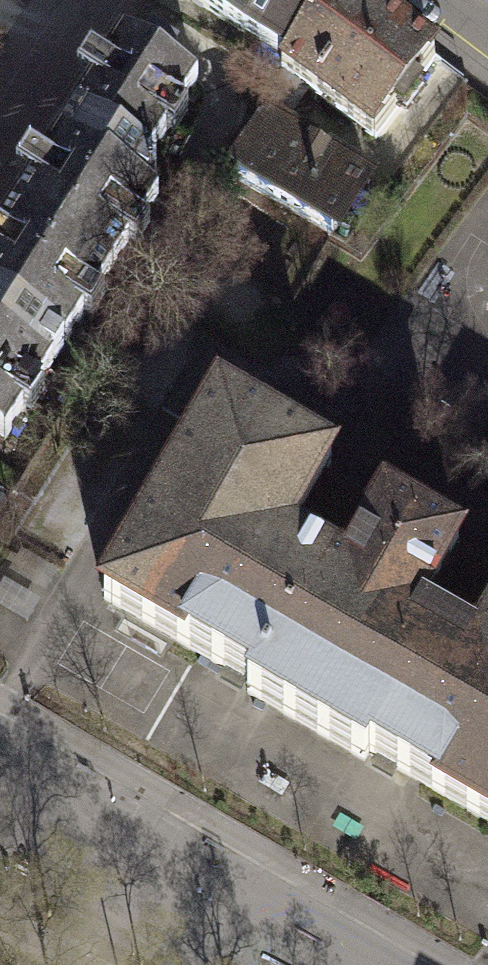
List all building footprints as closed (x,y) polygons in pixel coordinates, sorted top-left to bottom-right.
[(332,0),(180,0),(283,71),(332,0)] [(283,71),(277,79),(379,150),(443,59),(358,0),(332,0),(283,71)] [(121,46),(106,70),(90,59),(75,84),(89,93),(44,165),(29,156),(17,176),(32,185),(0,236),(0,438),(6,442),(21,418),(32,425),(47,401),(39,396),(85,322),(94,327),(107,306),(98,301),(128,253),(137,259),(152,235),(140,228),(157,202),(131,187),(135,181),(148,189),(156,177),(140,167),(144,161),(151,166),(168,140),(176,145),(188,125),(178,119),(197,88),(173,73),(178,66),(153,50),(146,61),(121,46)] [(364,176),(268,121),(235,178),(331,234),(364,176)] [(216,400),(100,600),(251,687),(246,694),(363,761),(367,754),(487,823),(487,628),(477,647),(419,614),(459,547),(448,541),(456,528),(417,505),(408,520),(384,507),(382,511),(364,541),(347,572),(288,538),(305,507),(323,477),(330,465),(216,400)] [(382,511),(323,477),(305,507),(364,541),(382,511)] [(21,549),(0,585),(0,607),(28,623),(59,571),(21,549)]
